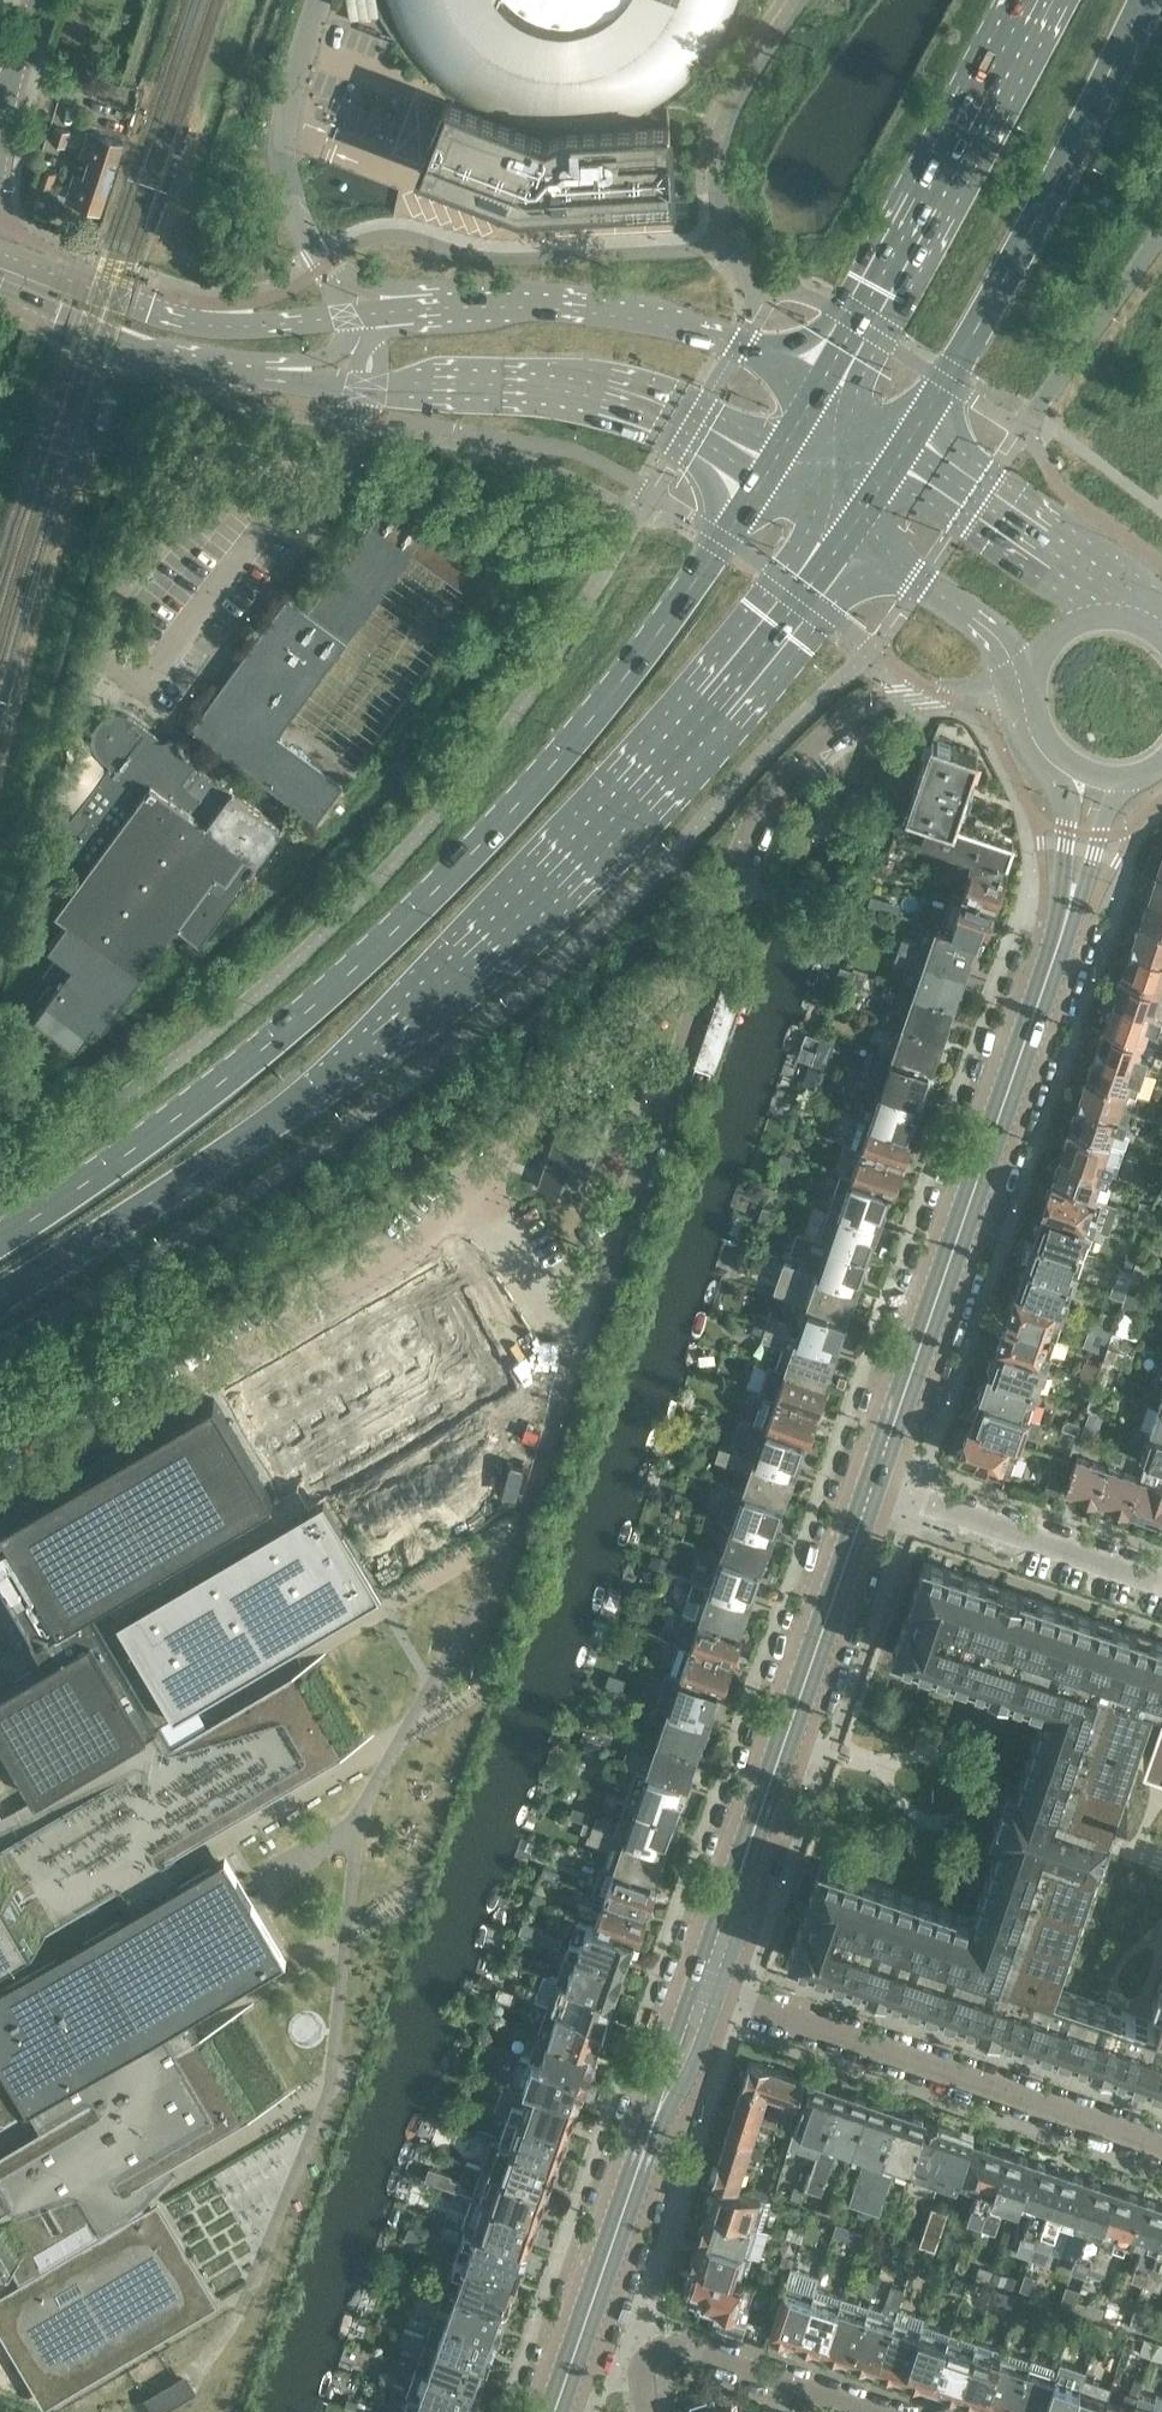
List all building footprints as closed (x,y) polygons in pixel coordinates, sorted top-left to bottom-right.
[(351,15),(379,13),(378,0),(349,0),(351,15)] [(737,0),(624,0),(622,2),(617,7),(612,11),(606,16),(600,19),(594,22),(587,25),(580,27),(573,28),(566,29),(559,29),(552,28),(545,27),(539,25),(532,23),(525,20),(519,17),(513,13),(508,8),(503,3),(500,0),(388,0),(390,8),(400,31),(414,53),(430,73),(449,90),(470,105),(493,116),(524,126),(549,129),(574,129),(599,126),(624,119),(647,108),(669,95),(688,79),(705,60),(719,39),(731,16),(737,0)] [(559,197),(566,196),(566,202),(673,196),(670,137),(669,124),(665,124),(607,128),(562,130),(557,132),(546,138),(525,129),(465,106),(446,99),(441,112),(420,167),(519,205),(526,204),(526,205),(559,199),(559,197)] [(52,140),(65,144),(70,129),(57,125),(52,140)] [(74,201),(100,210),(122,141),(97,133),(96,134),(87,131),(79,156),(88,159),(83,176),(73,173),(66,196),(75,199),(74,201)] [(39,182),(52,187),(57,171),(44,167),(39,182)] [(288,596),(191,728),(317,820),(492,582),(386,505),(308,611),(288,596)] [(44,1005),(36,1016),(77,1046),(96,1020),(103,1026),(159,950),(169,936),(179,923),(201,940),(249,873),(283,827),(277,823),(196,762),(180,750),(178,738),(182,737),(181,736),(164,738),(135,717),(127,713),(118,712),(109,714),(101,719),(96,726),(93,734),(94,744),(97,752),(104,758),(111,764),(79,807),(77,810),(71,818),(67,814),(59,824),(65,829),(59,838),(70,846),(93,862),(56,912),(68,920),(49,946),(59,954),(43,974),(53,981),(38,1000),(44,1005)] [(916,787),(909,810),(913,812),(912,813),(928,819),(930,819),(955,828),(957,823),(956,823),(964,798),(970,800),(974,787),(969,785),(979,755),(951,745),(951,743),(939,739),(938,741),(933,739),(925,762),(923,762),(914,787),(916,787)] [(817,819),(832,819),(832,807),(817,807),(817,819)] [(908,810),(900,831),(921,839),(921,840),(923,840),(930,819),(928,819),(912,813),(913,812),(909,810),(908,810)] [(930,819),(923,840),(960,853),(956,866),(969,865),(1008,861),(1014,842),(993,835),(957,823),(955,828),(930,819)] [(894,861),(885,858),(881,868),(891,872),(894,861)] [(972,867),(962,894),(963,894),(998,907),(1009,874),(1004,872),(1008,861),(969,865),(972,867)] [(962,876),(966,866),(948,867),(946,878),(962,876)] [(1149,899),(1161,903),(1161,872),(1159,871),(1157,877),(1154,878),(1153,883),(1154,886),(1149,899)] [(916,891),(903,886),(898,900),(911,904),(916,891)] [(900,903),(871,894),(867,906),(896,915),(900,903)] [(935,927),(935,928),(938,929),(938,928),(977,942),(985,944),(998,907),(963,894),(962,894),(953,920),(953,922),(952,922),(950,927),(937,923),(935,927)] [(1141,923),(1161,930),(1161,903),(1149,899),(1147,907),(1144,908),(1143,913),(1144,916),(1141,923)] [(1132,950),(1161,960),(1161,930),(1141,923),(1140,928),(1136,939),(1132,950)] [(902,935),(896,951),(924,960),(966,974),(969,964),(974,960),(973,954),(977,942),(938,928),(938,929),(935,928),(921,924),(916,940),(902,935)] [(879,944),(883,935),(866,929),(863,939),(879,944)] [(908,966),(911,956),(894,950),(891,960),(908,966)] [(1123,976),(1161,989),(1161,960),(1132,950),(1123,976)] [(924,960),(913,992),(916,993),(953,1006),(955,1006),(956,1004),(960,1000),(959,995),(966,974),(924,960)] [(870,978),(844,969),(840,982),(865,991),(870,978)] [(1115,1002),(1154,1015),(1161,1017),(1161,989),(1123,976),(1119,981),(1120,987),(1115,1002)] [(837,990),(833,1001),(855,1009),(859,998),(837,990)] [(913,992),(902,1024),(944,1039),(948,1028),(951,1026),(952,1022),(951,1018),(955,1006),(953,1006),(916,993),(913,992)] [(696,1064),(698,1064),(715,1070),(736,1006),(718,1000),(696,1064)] [(1106,1027),(1145,1040),(1150,1026),(1159,1028),(1161,1019),(1161,1017),(1154,1015),(1115,1002),(1112,1011),(1108,1022),(1106,1027)] [(887,1030),(890,1021),(872,1015),(869,1024),(887,1030)] [(902,1024),(891,1056),(933,1071),(934,1069),(938,1065),(937,1059),(944,1039),(902,1024)] [(1101,1042),(1097,1053),(1137,1065),(1145,1068),(1149,1057),(1141,1054),(1145,1040),(1106,1027),(1105,1032),(1101,1042)] [(824,1069),(829,1056),(815,1052),(810,1065),(812,1065),(823,1069),(824,1069)] [(1091,1073),(1089,1079),(1128,1092),(1136,1095),(1145,1068),(1137,1065),(1097,1053),(1094,1062),(1091,1073)] [(881,1087),(880,1089),(922,1103),(926,1092),(930,1088),(929,1082),(933,1071),(891,1056),(881,1087)] [(823,1070),(813,1066),(805,1087),(816,1091),(823,1070)] [(856,1080),(874,1086),(878,1076),(860,1070),(856,1080)] [(1084,1094),(1080,1105),(1119,1118),(1128,1121),(1132,1109),(1123,1106),(1128,1092),(1089,1079),(1087,1084),(1084,1094)] [(857,1080),(852,1094),(865,1098),(859,1114),(861,1115),(912,1133),(915,1123),(918,1121),(919,1118),(918,1114),(922,1103),(880,1089),(858,1081),(857,1080)] [(817,1100),(802,1095),(798,1104),(814,1110),(817,1100)] [(565,1108),(538,1186),(579,1200),(579,1199),(607,1119),(567,1106),(566,1105),(565,1107),(565,1108)] [(1073,1125),(1072,1129),(1110,1143),(1111,1143),(1124,1148),(1125,1148),(1130,1132),(1124,1130),(1128,1121),(1119,1118),(1080,1105),(1077,1114),(1074,1117),(1073,1121),(1073,1125)] [(861,1115),(850,1145),(861,1149),(904,1164),(914,1134),(912,1133),(861,1115)] [(1068,1145),(1064,1157),(1102,1170),(1109,1173),(1111,1173),(1115,1174),(1124,1148),(1111,1143),(1110,1143),(1072,1129),(1071,1131),(1073,1132),(1071,1136),(1069,1137),(1067,1142),(1068,1145)] [(838,1141),(835,1150),(847,1155),(841,1172),(850,1175),(852,1175),(895,1191),(904,1164),(861,1149),(850,1145),(838,1141)] [(804,1161),(782,1153),(778,1164),(800,1172),(804,1161)] [(1058,1175),(1055,1182),(1105,1199),(1111,1183),(1106,1181),(1109,1173),(1102,1170),(1064,1157),(1061,1166),(1058,1167),(1056,1173),(1058,1175)] [(841,1172),(830,1206),(835,1207),(839,1209),(881,1223),(884,1214),(888,1210),(887,1205),(891,1194),(893,1195),(895,1191),(852,1175),(850,1175),(841,1172)] [(1048,1201),(1044,1211),(1046,1212),(1086,1226),(1094,1228),(1106,1232),(1116,1203),(1105,1199),(1055,1182),(1055,1183),(1054,1183),(1053,1186),(1049,1188),(1046,1197),(1048,1201)] [(1142,1201),(1139,1211),(1151,1215),(1154,1205),(1142,1201)] [(762,1205),(758,1217),(767,1221),(772,1209),(762,1205)] [(830,1206),(819,1238),(828,1241),(831,1242),(870,1255),(874,1251),(873,1246),(881,1223),(839,1209),(835,1207),(830,1206)] [(1038,1225),(1036,1232),(1037,1236),(1036,1240),(1076,1253),(1084,1256),(1094,1228),(1086,1226),(1046,1212),(1042,1224),(1038,1225)] [(1144,1234),(1134,1231),(1131,1240),(1141,1244),(1144,1234)] [(792,1252),(788,1263),(817,1273),(820,1274),(859,1288),(862,1278),(866,1274),(865,1269),(870,1255),(831,1242),(828,1241),(819,1238),(812,1258),(792,1252)] [(1031,1253),(1027,1267),(1067,1280),(1070,1282),(1074,1283),(1075,1282),(1084,1256),(1076,1253),(1036,1240),(1035,1242),(1032,1243),(1030,1250),(1031,1253)] [(1134,1264),(1141,1244),(1131,1240),(1122,1267),(1132,1271),(1134,1264)] [(448,1256),(237,1382),(297,1485),(302,1493),(325,1479),(332,1490),(493,1394),(484,1380),(512,1363),(448,1256)] [(782,1261),(772,1292),(806,1305),(848,1320),(851,1316),(851,1311),(859,1288),(820,1274),(817,1273),(788,1263),(782,1261)] [(1134,1264),(1132,1271),(1128,1283),(1141,1287),(1147,1268),(1134,1264)] [(1022,1280),(1018,1291),(1059,1305),(1067,1308),(1075,1283),(1074,1283),(1070,1282),(1067,1280),(1027,1267),(1026,1269),(1023,1270),(1020,1277),(1022,1280)] [(1115,1279),(1110,1295),(1122,1299),(1128,1283),(1115,1279)] [(1122,1299),(1120,1307),(1132,1312),(1140,1287),(1128,1283),(1122,1299)] [(1009,1305),(1007,1312),(1008,1316),(1007,1319),(1049,1334),(1057,1336),(1067,1308),(1059,1305),(1018,1291),(1018,1292),(1017,1292),(1012,1304),(1009,1305)] [(796,1336),(795,1337),(798,1338),(837,1351),(840,1342),(844,1339),(843,1333),(848,1320),(806,1305),(796,1336)] [(1116,1316),(1110,1333),(1122,1337),(1124,1332),(1137,1336),(1144,1315),(1132,1312),(1120,1307),(1116,1316)] [(1099,1321),(1113,1325),(1116,1316),(1102,1311),(1099,1321)] [(1104,1352),(1113,1325),(1099,1321),(1092,1318),(1083,1345),(1104,1352)] [(770,1329),(789,1335),(792,1326),(774,1319),(770,1329)] [(1002,1334),(998,1346),(999,1347),(1040,1361),(1048,1363),(1057,1336),(1049,1334),(1007,1319),(1006,1322),(1003,1324),(1000,1330),(1002,1334)] [(756,1324),(754,1331),(763,1334),(762,1338),(783,1345),(776,1365),(785,1368),(786,1368),(826,1382),(829,1374),(832,1372),(833,1368),(832,1365),(837,1351),(798,1338),(795,1337),(766,1327),(756,1324)] [(1110,1333),(1102,1358),(1113,1362),(1122,1337),(1110,1333)] [(992,1360),(989,1367),(991,1370),(990,1373),(1031,1386),(1039,1389),(1048,1363),(1040,1361),(999,1347),(995,1358),(992,1360)] [(1102,1358),(1093,1386),(1104,1389),(1113,1362),(1102,1358)] [(1081,1374),(1095,1379),(1099,1366),(1084,1361),(1080,1374),(1081,1374)] [(770,1363),(760,1392),(776,1398),(818,1413),(828,1384),(826,1383),(826,1382),(786,1368),(785,1368),(776,1365),(770,1363)] [(981,1391),(979,1398),(980,1400),(980,1401),(1022,1414),(1030,1417),(1039,1389),(1031,1386),(990,1373),(984,1389),(981,1391)] [(1093,1387),(1095,1379),(1081,1374),(1078,1382),(1093,1387)] [(233,1384),(225,1389),(232,1402),(240,1397),(233,1384)] [(752,1390),(749,1400),(761,1404),(755,1422),(764,1426),(788,1434),(808,1441),(818,1413),(776,1398),(760,1392),(752,1390)] [(52,1658),(46,1661),(12,1682),(11,1681),(0,1688),(0,1736),(35,1796),(155,1726),(157,1724),(89,1608),(274,1499),(214,1398),(0,1524),(0,1570),(52,1658)] [(1085,1409),(1096,1413),(1100,1402),(1088,1398),(1085,1409)] [(975,1418),(972,1425),(1012,1440),(1021,1443),(1030,1417),(1022,1414),(980,1401),(979,1406),(975,1407),(973,1414),(975,1418)] [(1151,1432),(1161,1436),(1161,1408),(1159,1407),(1151,1432)] [(1096,1413),(1085,1409),(1079,1426),(1090,1430),(1096,1413)] [(1061,1428),(1077,1433),(1080,1422),(1073,1420),(1063,1422),(1061,1428)] [(755,1422),(744,1454),(753,1458),(797,1473),(801,1459),(804,1454),(803,1449),(805,1444),(807,1445),(808,1441),(788,1434),(764,1426),(755,1422)] [(962,1449),(958,1452),(964,1459),(967,1457),(1011,1471),(1021,1443),(1012,1440),(972,1425),(972,1427),(970,1426),(962,1449)] [(1142,1456),(1148,1458),(1161,1463),(1161,1436),(1151,1432),(1146,1446),(1142,1456)] [(1087,1438),(1076,1435),(1072,1447),(1083,1451),(1087,1438)] [(716,1444),(711,1457),(749,1471),(745,1474),(741,1486),(742,1490),(745,1491),(784,1505),(789,1491),(793,1488),(793,1482),(797,1473),(753,1458),(744,1454),(716,1444)] [(1125,1451),(1114,1448),(1110,1460),(1121,1464),(1125,1451)] [(1067,1460),(1054,1456),(1051,1455),(1047,1466),(1052,1468),(1046,1489),(1059,1493),(1069,1461),(1067,1460)] [(1077,1455),(1065,1490),(1078,1495),(1077,1496),(1080,1497),(1082,1501),(1091,1504),(1095,1502),(1108,1466),(1077,1455)] [(1139,1477),(1127,1513),(1129,1513),(1129,1512),(1161,1522),(1161,1520),(1161,1484),(1156,1482),(1161,1465),(1161,1463),(1146,1457),(1139,1477)] [(1108,1466),(1095,1502),(1098,1503),(1099,1502),(1108,1505),(1108,1506),(1111,1507),(1113,1511),(1122,1514),(1126,1512),(1127,1513),(1139,1477),(1108,1466)] [(274,1499),(89,1608),(157,1724),(158,1724),(160,1723),(380,1593),(324,1497),(313,1503),(301,1483),(274,1499)] [(730,1485),(719,1517),(725,1519),(732,1522),(735,1523),(775,1537),(779,1525),(780,1515),(783,1508),(784,1505),(745,1491),(742,1490),(730,1485)] [(677,1494),(674,1502),(686,1506),(688,1498),(677,1494)] [(706,1512),(702,1523),(728,1532),(721,1554),(762,1568),(766,1557),(770,1553),(771,1548),(775,1537),(735,1523),(732,1522),(725,1519),(719,1517),(706,1512)] [(714,1572),(709,1586),(752,1601),(757,1589),(759,1584),(758,1579),(761,1572),(762,1568),(721,1554),(714,1572)] [(655,1555),(652,1565),(666,1570),(669,1560),(655,1555)] [(789,1956),(1161,2083),(1161,2026),(1154,2023),(1053,1988),(1097,1862),(1100,1862),(1113,1825),(1110,1825),(1117,1807),(1126,1810),(1128,1804),(1119,1801),(1143,1729),(1151,1731),(1142,1756),(1161,1762),(1161,1641),(1094,1617),(1037,1598),(1011,1589),(985,1580),(959,1572),(942,1566),(925,1560),(893,1652),(987,1685),(988,1683),(1010,1690),(1010,1692),(1046,1704),(1018,1787),(1008,1783),(992,1831),(1001,1834),(973,1916),(821,1863),(789,1956)] [(655,1579),(654,1568),(649,1569),(643,1569),(645,1580),(655,1579)] [(692,1580),(682,1610),(686,1612),(741,1632),(741,1629),(744,1621),(748,1617),(749,1612),(752,1601),(709,1586),(692,1580)] [(682,1626),(676,1642),(681,1644),(691,1648),(734,1662),(745,1631),(741,1629),(741,1632),(686,1612),(682,1626)] [(632,1657),(636,1648),(624,1643),(620,1652),(632,1657)] [(681,1644),(673,1671),(722,1688),(720,1691),(724,1692),(734,1662),(691,1648),(681,1644)] [(669,1669),(657,1703),(668,1707),(709,1721),(713,1710),(715,1707),(716,1704),(715,1702),(715,1700),(718,1690),(720,1691),(722,1688),(673,1671),(669,1669)] [(624,1676),(612,1672),(608,1684),(621,1689),(624,1676)] [(0,1985),(0,2125),(27,2109),(41,2129),(0,2153),(0,2264),(7,2260),(20,2280),(0,2292),(0,2331),(44,2406),(218,2303),(157,2200),(145,2207),(142,2203),(176,2176),(169,2164),(283,2097),(281,2095),(243,2118),(196,2040),(238,2015),(237,2013),(200,2035),(187,2014),(286,1956),(225,1852),(178,1880),(176,1876),(209,1849),(203,1838),(361,1744),(360,1742),(340,1753),(293,1676),(172,1744),(160,1723),(158,1724),(157,1724),(155,1726),(35,1796),(26,1802),(38,1823),(0,1846),(0,1957),(115,1889),(128,1910),(0,1985)] [(1065,1982),(1161,2015),(1161,1705),(1129,1801),(1133,1803),(1128,1818),(1122,1816),(1065,1982)] [(600,1707),(596,1718),(618,1726),(622,1714),(600,1707)] [(668,1707),(657,1739),(697,1753),(697,1750),(700,1749),(701,1746),(702,1744),(701,1741),(703,1733),(704,1733),(709,1721),(668,1707)] [(626,1749),(621,1762),(646,1771),(687,1785),(691,1772),(694,1769),(694,1765),(694,1762),(697,1753),(657,1739),(652,1755),(642,1751),(641,1754),(626,1749)] [(594,1753),(596,1745),(587,1742),(584,1750),(594,1753)] [(621,1762),(618,1771),(631,1775),(623,1799),(636,1803),(674,1816),(675,1814),(677,1813),(679,1810),(679,1808),(678,1805),(681,1797),(682,1797),(687,1785),(646,1771),(621,1762)] [(598,1812),(594,1824),(596,1825),(625,1835),(665,1849),(669,1838),(670,1835),(672,1833),(671,1830),(670,1828),(674,1816),(636,1803),(623,1799),(616,1818),(598,1812)] [(574,1807),(570,1816),(582,1820),(586,1822),(590,1812),(574,1807)] [(582,1820),(579,1828),(590,1832),(587,1839),(609,1847),(604,1863),(606,1863),(614,1866),(616,1867),(615,1868),(656,1881),(656,1880),(653,1879),(657,1869),(659,1867),(661,1865),(661,1860),(665,1849),(625,1835),(596,1825),(594,1824),(586,1822),(582,1820)] [(604,1863),(594,1892),(596,1893),(649,1911),(659,1881),(656,1880),(656,1881),(615,1868),(616,1867),(614,1866),(606,1863),(604,1863)] [(559,1872),(544,1866),(541,1874),(557,1880),(559,1872)] [(582,1888),(578,1899),(601,1907),(595,1925),(635,1938),(634,1940),(639,1941),(649,1911),(596,1893),(594,1892),(582,1888)] [(547,1894),(534,1890),(531,1901),(543,1905),(547,1894)] [(578,1919),(568,1948),(578,1951),(623,1966),(624,1965),(625,1965),(626,1960),(625,1959),(627,1953),(632,1952),(635,1944),(632,1941),(633,1939),(634,1940),(635,1938),(595,1925),(588,1922),(578,1919)] [(540,1937),(543,1929),(523,1921),(520,1931),(539,1938),(540,1937)] [(543,1929),(540,1937),(558,1943),(561,1935),(543,1929)] [(568,1948),(558,1977),(568,1981),(614,1997),(617,1988),(616,1988),(618,1982),(622,1981),(625,1973),(622,1969),(623,1966),(578,1951),(568,1948)] [(534,1956),(531,1965),(549,1971),(552,1962),(534,1956)] [(558,1977),(549,2004),(559,2007),(559,2005),(604,2021),(608,2012),(614,2009),(616,2003),(613,1998),(614,1997),(568,1981),(558,1977)] [(523,1983),(520,1992),(537,1998),(540,1989),(523,1983)] [(502,1986),(499,1995),(516,2001),(519,1992),(502,1986)] [(624,2003),(620,2013),(628,2016),(632,2006),(624,2003)] [(549,2004),(540,2030),(550,2033),(595,2051),(596,2049),(601,2047),(603,2040),(601,2035),(600,2034),(604,2021),(559,2005),(559,2007),(549,2004)] [(521,2023),(518,2031),(534,2036),(536,2040),(531,2055),(541,2059),(589,2075),(590,2071),(596,2069),(598,2063),(594,2058),(597,2051),(595,2051),(550,2033),(540,2030),(521,2023)] [(508,2072),(506,2078),(579,2104),(584,2088),(590,2086),(592,2080),(588,2076),(589,2075),(541,2059),(531,2055),(525,2073),(520,2076),(508,2072)] [(742,2085),(769,2093),(784,2098),(783,2102),(792,2105),(796,2107),(806,2077),(750,2059),(742,2085)] [(506,2078),(496,2107),(509,2111),(569,2131),(572,2123),(578,2120),(581,2111),(579,2104),(506,2078)] [(817,2155),(840,2089),(827,2084),(826,2081),(817,2078),(815,2080),(811,2079),(808,2087),(807,2092),(804,2091),(799,2107),(793,2124),(795,2125),(789,2146),(817,2155)] [(742,2085),(728,2132),(754,2141),(759,2124),(762,2114),(769,2093),(742,2085)] [(840,2089),(817,2155),(807,2186),(822,2192),(838,2145),(852,2150),(853,2145),(869,2099),(867,2098),(866,2095),(857,2092),(855,2094),(840,2089)] [(869,2099),(853,2145),(852,2150),(866,2154),(850,2201),(865,2207),(882,2155),(898,2109),(885,2104),(884,2101),(875,2098),(872,2100),(869,2099)] [(793,2124),(799,2107),(796,2107),(792,2105),(786,2122),(793,2124)] [(898,2109),(882,2155),(865,2207),(880,2212),(896,2165),(909,2169),(911,2164),(926,2119),(925,2118),(924,2114),(915,2111),(912,2114),(898,2109)] [(501,2134),(499,2140),(510,2144),(559,2161),(562,2151),(568,2147),(571,2138),(569,2131),(509,2111),(501,2134)] [(762,2114),(759,2124),(775,2129),(778,2119),(762,2114)] [(957,2185),(971,2145),(975,2135),(926,2119),(911,2164),(912,2165),(911,2169),(948,2182),(957,2185)] [(477,2125),(475,2132),(491,2137),(499,2140),(501,2134),(477,2125)] [(713,2180),(719,2182),(739,2188),(749,2156),(753,2144),(754,2141),(728,2132),(713,2180)] [(489,2155),(485,2168),(489,2169),(549,2190),(549,2189),(552,2180),(558,2176),(561,2167),(559,2161),(510,2144),(499,2140),(491,2137),(485,2153),(489,2155)] [(973,2145),(961,2180),(965,2181),(978,2186),(968,2216),(981,2220),(995,2180),(1004,2151),(992,2147),(991,2143),(985,2141),(981,2143),(978,2142),(976,2146),(973,2145)] [(753,2144),(749,2156),(761,2160),(764,2148),(753,2144)] [(995,2180),(981,2220),(996,2225),(1006,2195),(1019,2200),(1022,2189),(1032,2161),(1030,2160),(1028,2156),(1022,2154),(1019,2156),(1004,2151),(995,2180)] [(1022,2189),(1019,2200),(1033,2205),(1023,2234),(1037,2239),(1050,2199),(1060,2170),(1047,2166),(1046,2162),(1040,2160),(1036,2162),(1032,2161),(1022,2189)] [(489,2169),(479,2197),(540,2218),(539,2217),(542,2209),(549,2205),(552,2196),(549,2190),(489,2169)] [(1033,2250),(1031,2256),(1045,2261),(1047,2255),(1051,2244),(1061,2215),(1073,2219),(1077,2208),(1087,2179),(1085,2179),(1083,2175),(1077,2173),(1074,2175),(1060,2170),(1050,2199),(1037,2239),(1033,2250)] [(442,2176),(439,2184),(464,2192),(467,2184),(442,2176)] [(1075,2252),(1069,2268),(1085,2274),(1086,2269),(1090,2257),(1104,2217),(1114,2189),(1102,2185),(1101,2181),(1095,2179),(1091,2181),(1087,2179),(1077,2208),(1073,2219),(1085,2223),(1075,2252)] [(710,2208),(709,2211),(752,2226),(763,2230),(772,2199),(766,2197),(759,2195),(751,2192),(739,2188),(719,2182),(714,2194),(710,2197),(708,2203),(710,2208)] [(802,2200),(806,2188),(795,2184),(791,2196),(802,2200)] [(753,2186),(751,2192),(759,2195),(766,2197),(768,2190),(753,2186)] [(1090,2257),(1086,2269),(1099,2274),(1103,2262),(1106,2263),(1116,2234),(1128,2238),(1132,2227),(1142,2198),(1139,2197),(1138,2194),(1132,2192),(1129,2194),(1114,2189),(1104,2217),(1090,2257)] [(472,2198),(464,2223),(468,2225),(470,2226),(477,2228),(480,2229),(529,2246),(533,2237),(539,2233),(542,2224),(540,2218),(479,2197),(479,2200),(472,2198)] [(1128,2238),(1142,2242),(1133,2272),(1134,2272),(1146,2276),(1159,2236),(1161,2228),(1161,2205),(1157,2204),(1156,2200),(1150,2198),(1146,2200),(1142,2198),(1132,2227),(1128,2238)] [(941,2231),(948,2213),(932,2207),(926,2226),(941,2231)] [(701,2235),(700,2238),(754,2256),(759,2257),(768,2231),(763,2230),(752,2226),(709,2211),(705,2222),(701,2224),(699,2231),(701,2235)] [(862,2230),(836,2222),(833,2232),(859,2240),(862,2230)] [(468,2225),(457,2255),(462,2256),(467,2258),(521,2276),(529,2266),(526,2259),(530,2247),(529,2246),(480,2229),(477,2228),(470,2226),(468,2225)] [(785,2236),(799,2240),(802,2232),(788,2227),(785,2236)] [(427,2234),(411,2228),(408,2236),(425,2242),(427,2234)] [(1146,2276),(1147,2277),(1161,2281),(1161,2278),(1161,2228),(1159,2236),(1146,2276)] [(694,2251),(691,2260),(692,2262),(691,2266),(700,2268),(705,2268),(740,2280),(745,2264),(751,2266),(754,2256),(700,2238),(696,2249),(694,2251)] [(955,2268),(965,2271),(975,2243),(965,2239),(955,2268)] [(457,2255),(447,2284),(452,2286),(457,2288),(510,2306),(519,2299),(516,2288),(520,2276),(521,2276),(467,2258),(462,2256),(457,2255)] [(778,2264),(790,2268),(793,2259),(781,2255),(778,2264)] [(777,2264),(765,2260),(762,2270),(774,2274),(777,2264)] [(771,2327),(770,2331),(772,2331),(774,2331),(775,2333),(776,2335),(780,2336),(783,2337),(785,2337),(787,2336),(792,2338),(798,2339),(801,2330),(807,2312),(812,2297),(813,2292),(815,2287),(817,2280),(818,2278),(819,2274),(810,2271),(806,2270),(803,2269),(792,2265),(789,2274),(788,2278),(782,2296),(775,2315),(775,2317),(774,2318),(771,2327)] [(978,2266),(975,2275),(988,2279),(991,2270),(978,2266)] [(940,2270),(930,2267),(927,2278),(936,2281),(940,2270)] [(696,2275),(694,2282),(695,2284),(694,2287),(706,2291),(703,2301),(718,2305),(716,2312),(721,2313),(720,2318),(724,2321),(742,2326),(746,2315),(744,2314),(749,2302),(754,2285),(745,2282),(745,2281),(740,2280),(705,2268),(700,2268),(698,2274),(696,2275)] [(991,2270),(988,2279),(1003,2284),(1005,2275),(991,2270)] [(1032,2293),(1038,2277),(1025,2273),(1020,2289),(1032,2293)] [(968,2279),(955,2275),(951,2286),(965,2290),(968,2279)] [(977,2282),(968,2279),(965,2290),(964,2293),(972,2296),(977,2282)] [(861,2295),(870,2298),(875,2285),(866,2282),(861,2295)] [(869,2304),(852,2357),(855,2358),(857,2362),(864,2364),(868,2363),(879,2366),(898,2307),(904,2287),(891,2283),(883,2309),(869,2304)] [(418,2295),(414,2306),(437,2314),(447,2317),(502,2336),(502,2335),(500,2332),(509,2306),(510,2306),(457,2288),(452,2286),(447,2284),(441,2302),(418,2295)] [(1079,2289),(1065,2284),(1059,2302),(1073,2307),(1079,2289)] [(801,2330),(798,2339),(801,2340),(803,2344),(810,2346),(814,2345),(824,2348),(838,2306),(841,2295),(815,2287),(813,2292),(812,2297),(807,2312),(801,2330)] [(1017,2308),(1021,2297),(997,2289),(994,2300),(1017,2308)] [(838,2306),(824,2348),(828,2349),(830,2353),(837,2355),(841,2354),(852,2357),(869,2304),(841,2295),(838,2306)] [(1036,2302),(1021,2297),(1017,2308),(1017,2309),(1032,2314),(1036,2302)] [(1102,2314),(1129,2323),(1134,2309),(1107,2300),(1105,2306),(1102,2314)] [(1086,2309),(1102,2314),(1105,2306),(1089,2301),(1086,2309)] [(898,2307),(879,2366),(882,2367),(884,2371),(891,2373),(895,2372),(905,2375),(919,2333),(922,2322),(924,2316),(898,2307)] [(1144,2312),(1134,2309),(1129,2323),(1129,2324),(1139,2328),(1144,2312)] [(1072,2325),(1076,2315),(1064,2311),(1060,2321),(1072,2325)] [(437,2314),(428,2341),(437,2344),(489,2362),(496,2344),(499,2343),(502,2336),(447,2317),(437,2314)] [(766,2314),(761,2328),(770,2331),(771,2327),(774,2318),(775,2317),(766,2314)] [(919,2333),(905,2375),(909,2376),(911,2380),(918,2382),(922,2381),(933,2385),(947,2342),(951,2332),(922,2322),(919,2333)] [(947,2342),(933,2385),(945,2388),(944,2391),(957,2396),(958,2393),(960,2393),(974,2351),(977,2340),(951,2332),(947,2342)] [(1151,2357),(1156,2342),(1145,2338),(1140,2353),(1151,2357)] [(974,2351),(960,2393),(963,2394),(962,2397),(975,2401),(976,2399),(987,2402),(1001,2360),(1004,2349),(977,2340),(974,2351)] [(428,2341),(418,2368),(428,2371),(480,2389),(489,2362),(437,2344),(428,2341)] [(1157,2342),(1152,2357),(1161,2361),(1161,2343),(1157,2342)] [(987,2402),(998,2406),(1002,2410),(1007,2411),(1009,2411),(1013,2411),(1014,2411),(1018,2399),(1029,2369),(1032,2358),(1004,2349),(1001,2360),(987,2402)] [(1074,2411),(1103,2411),(1108,2396),(1121,2357),(1112,2354),(1108,2368),(1106,2368),(1098,2392),(1082,2387),(1074,2411)] [(1014,2411),(1016,2411),(1044,2411),(1055,2378),(1059,2367),(1032,2358),(1029,2369),(1018,2399),(1014,2411)] [(1044,2411),(1074,2411),(1082,2387),(1086,2375),(1087,2371),(1060,2362),(1059,2367),(1055,2378),(1044,2411)] [(409,2394),(419,2397),(424,2399),(457,2411),(461,2411),(472,2411),(480,2389),(428,2371),(418,2368),(412,2386),(409,2394)] [(1103,2411),(1133,2411),(1135,2405),(1136,2401),(1143,2381),(1134,2378),(1130,2390),(1127,2389),(1123,2400),(1109,2396),(1108,2396),(1103,2411)] [(193,2393),(185,2379),(135,2409),(137,2411),(162,2411),(193,2393)] [(381,2379),(380,2384),(384,2385),(403,2392),(405,2387),(381,2379)] [(1133,2411),(1161,2411),(1161,2395),(1158,2394),(1156,2400),(1139,2393),(1136,2401),(1135,2405),(1133,2411)] [(403,2411),(461,2411),(457,2411),(424,2399),(419,2397),(409,2394),(403,2411)] [(691,2402),(694,2411),(736,2411),(734,2404),(720,2408),(716,2394),(691,2402)] [(354,2408),(367,2411),(369,2411),(372,2404),(357,2398),(354,2408)]
